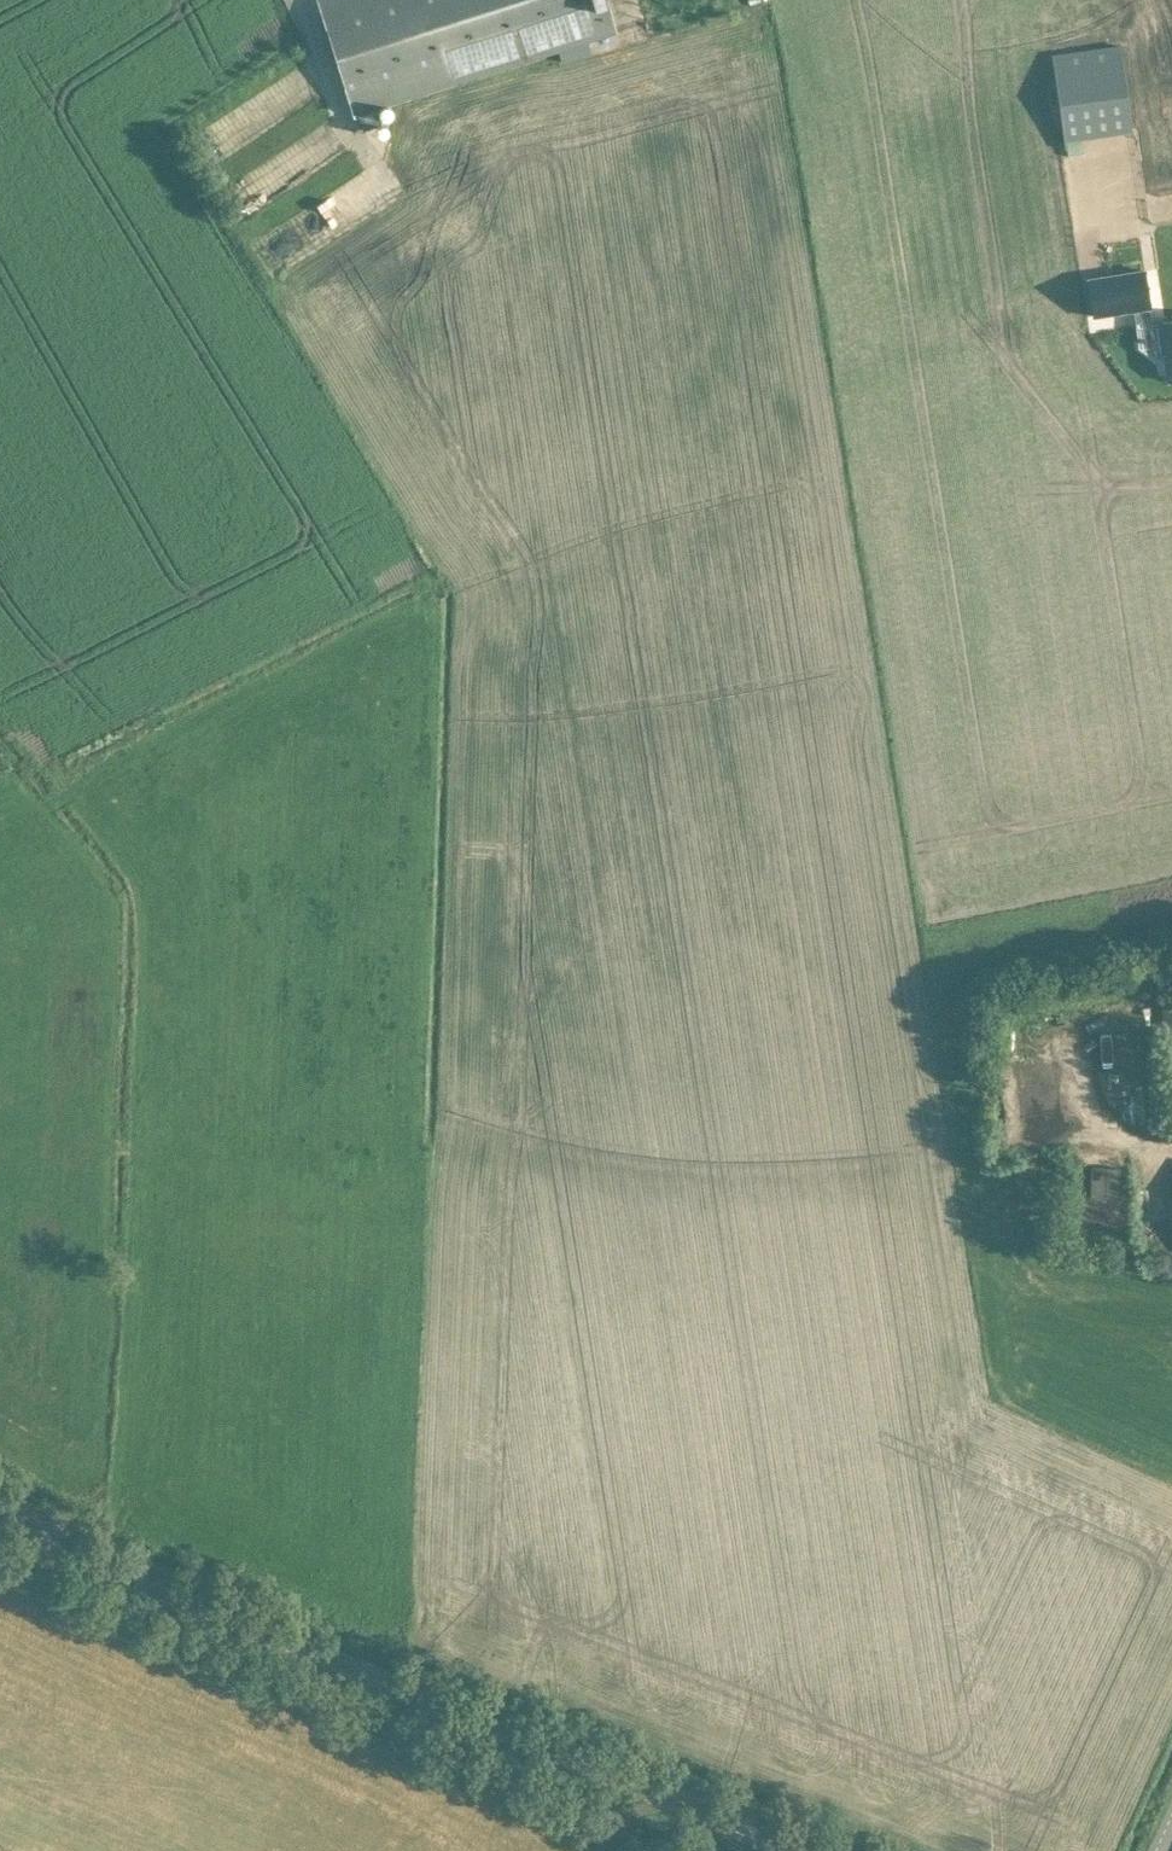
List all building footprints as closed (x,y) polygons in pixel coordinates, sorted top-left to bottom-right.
[(354,115),(357,114),(375,108),(558,50),(588,41),(618,32),(608,0),(320,0),(318,1),(354,115)] [(655,25),(645,28),(649,37),(658,34),(655,25)] [(592,52),(588,41),(558,50),(562,62),(592,52)] [(1121,45),(1052,55),(1064,139),(1133,130),(1121,45)] [(381,125),(375,108),(357,114),(362,131),(381,125)] [(1081,139),(1065,141),(1068,156),(1083,154),(1081,139)] [(1088,280),(1094,316),(1134,310),(1138,347),(1151,358),(1163,355),(1167,382),(1171,381),(1171,320),(1152,323),(1150,307),(1151,307),(1145,270),(1088,280)] [(1161,1005),(1171,1077),(1171,1004),(1161,1005)]
